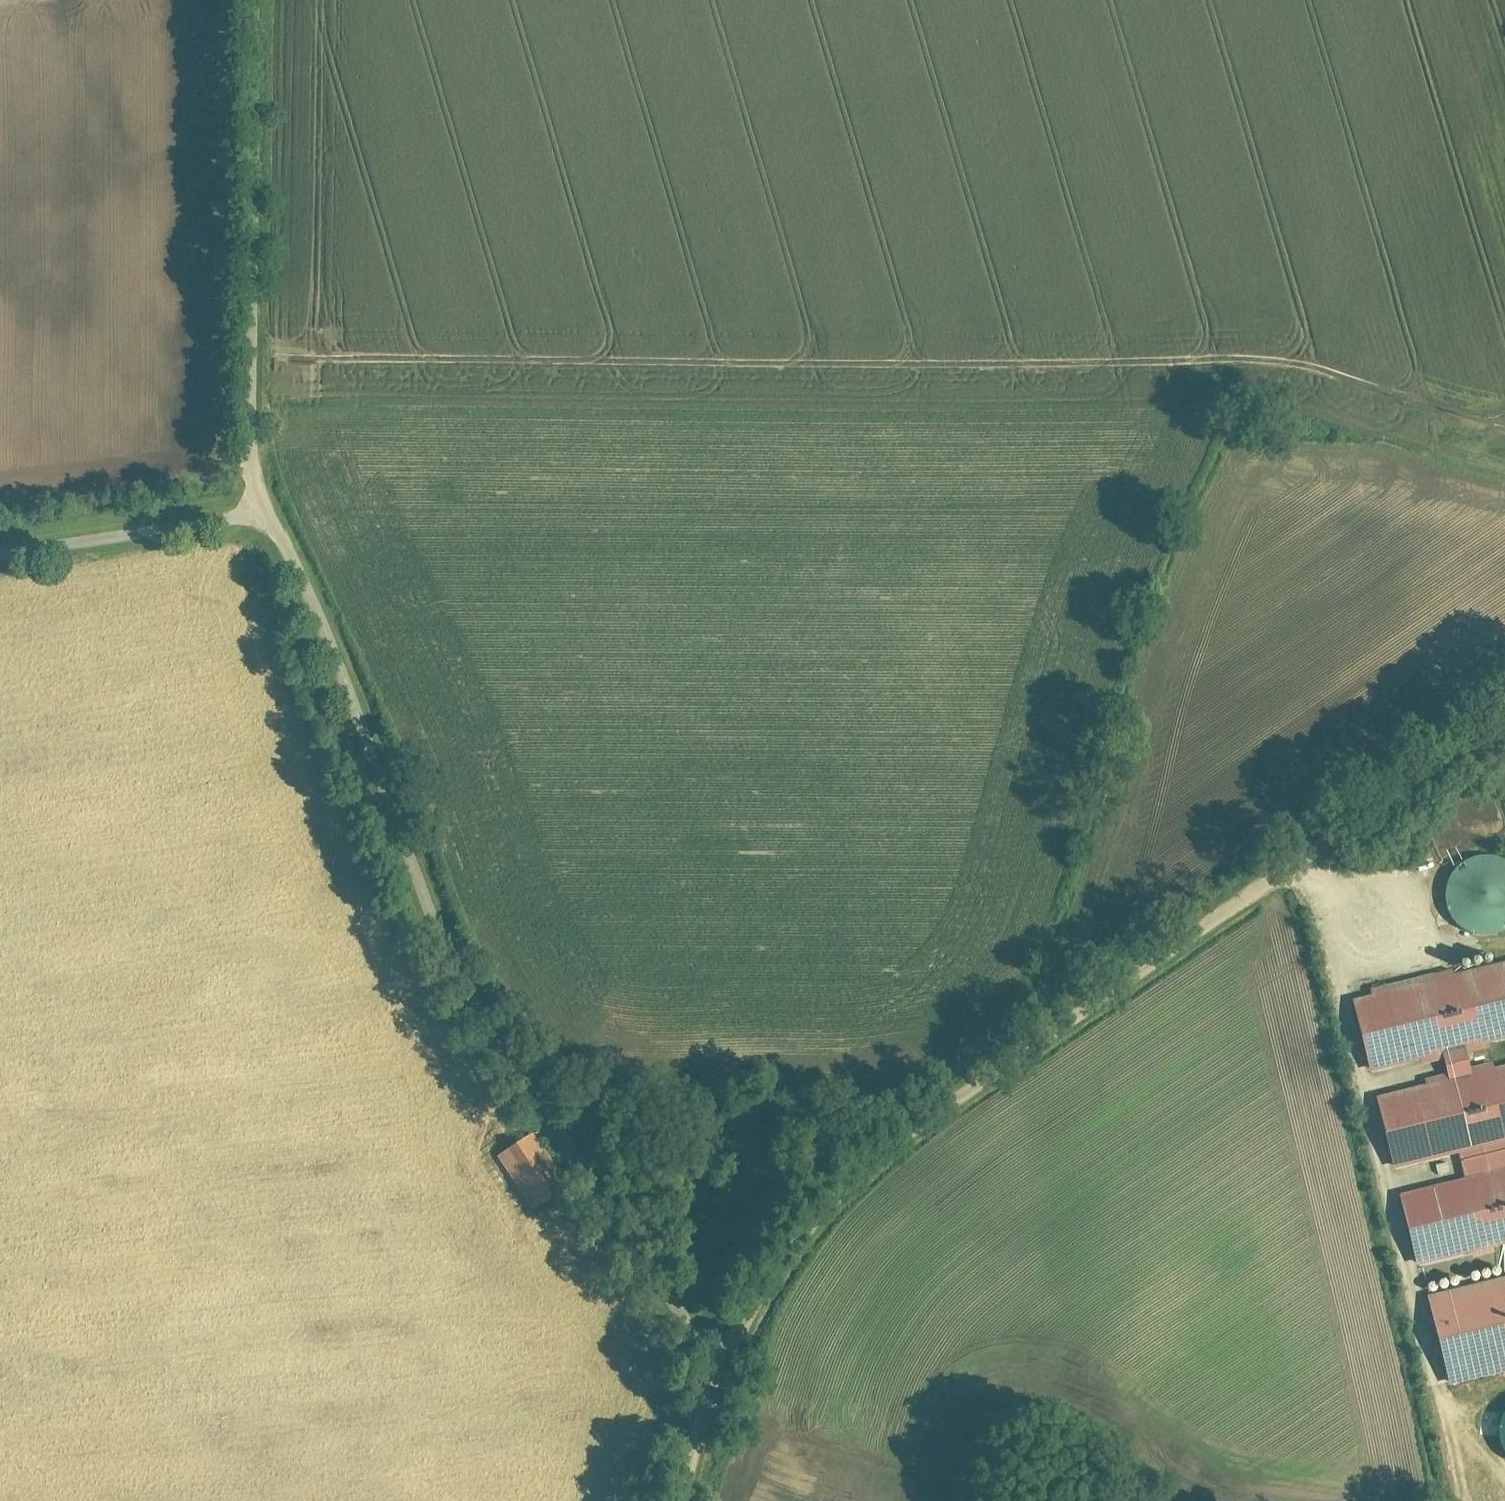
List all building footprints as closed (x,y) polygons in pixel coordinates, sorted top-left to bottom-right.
[(1461,931),(1477,938),(1502,936),(1504,934),(1504,861),(1495,856),(1472,857),(1455,869),(1444,893),(1448,915),(1461,931)] [(1439,1045),(1445,1071),(1366,1091),(1384,1162),(1454,1146),(1504,1134),(1504,1056),(1478,1063),(1471,1038),(1504,1030),(1504,957),(1344,994),(1359,1065),(1439,1045)] [(531,1133),(499,1157),(537,1210),(570,1186),(531,1133)] [(1454,1146),(1457,1163),(1391,1180),(1409,1258),(1471,1243),(1478,1276),(1420,1289),(1442,1380),(1504,1363),(1504,1269),(1496,1271),(1489,1237),(1504,1233),(1504,1135),(1504,1134),(1454,1146)]
